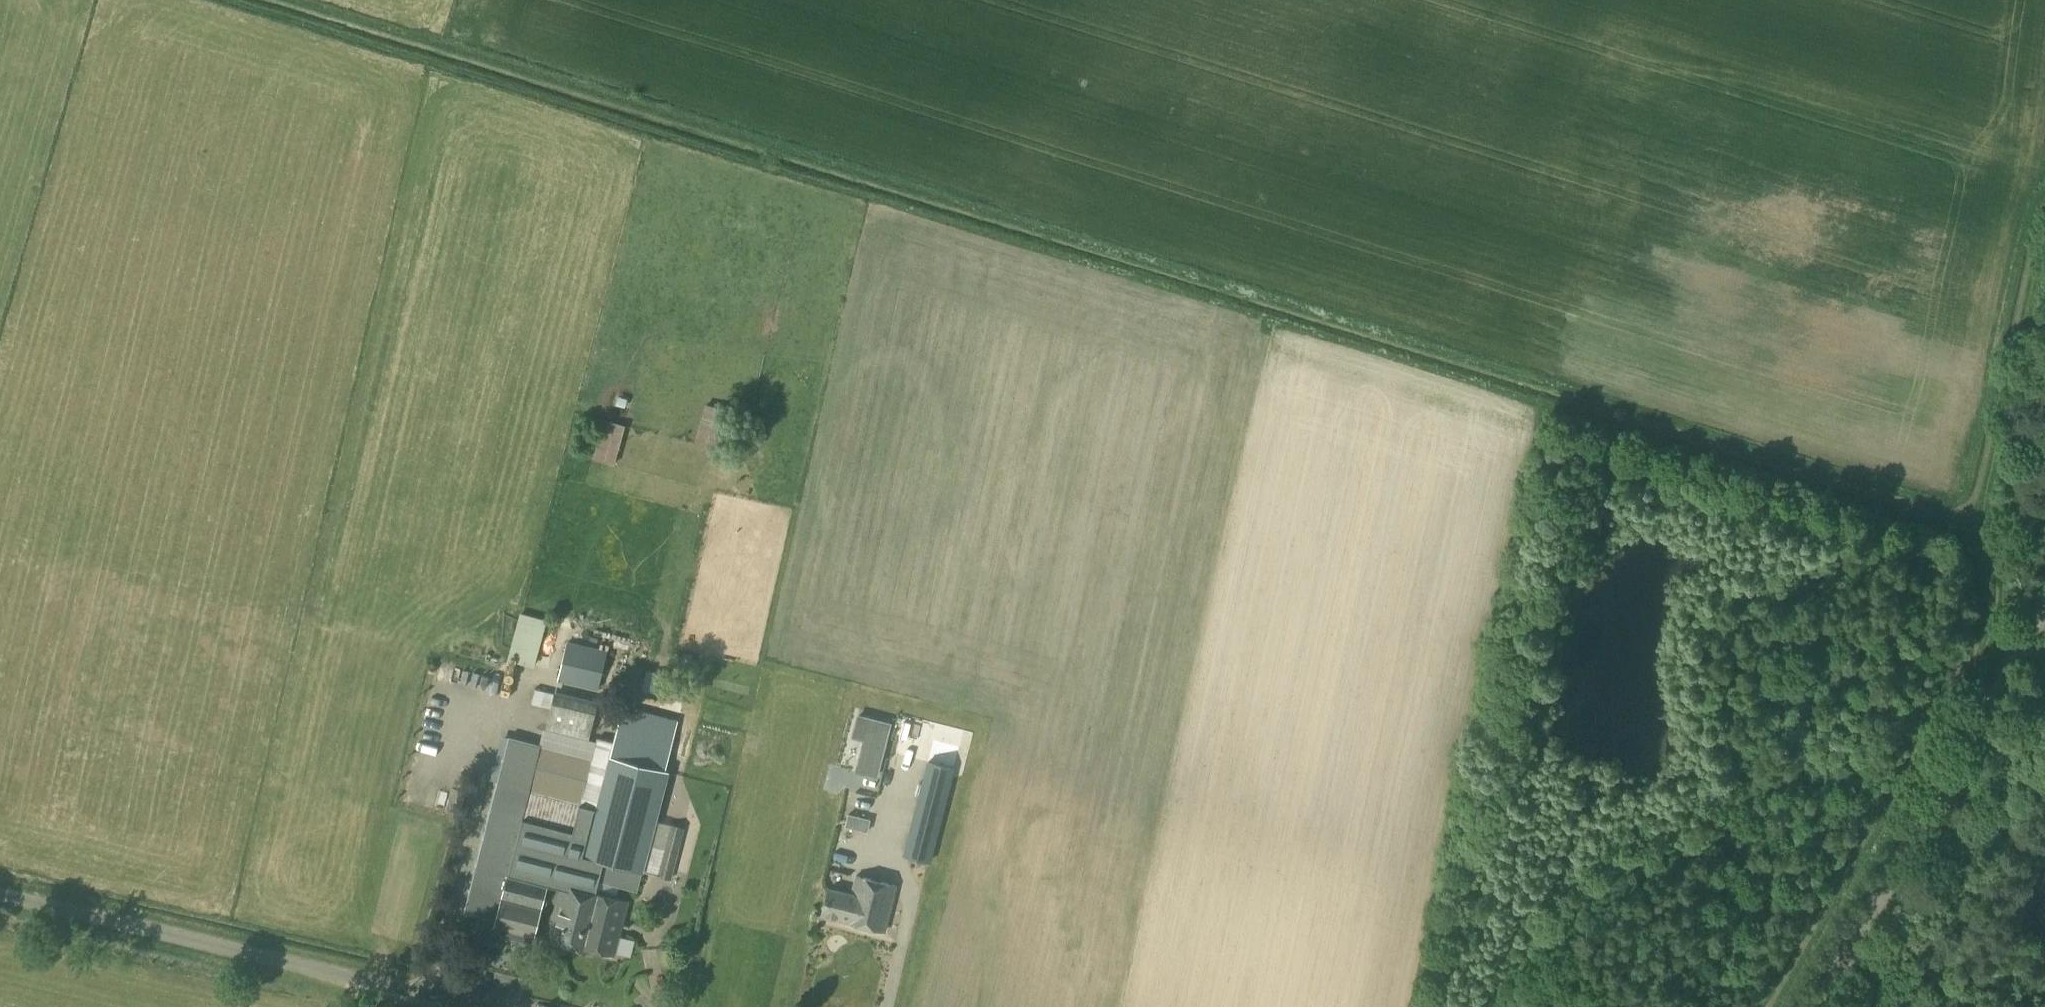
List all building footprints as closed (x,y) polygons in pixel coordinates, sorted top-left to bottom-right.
[(560,624),(518,613),(506,660),(547,672),(560,624)] [(599,688),(604,663),(607,651),(565,641),(557,679),(599,688)] [(534,689),(531,704),(550,709),(554,693),(534,689)] [(550,709),(546,729),(588,740),(597,702),(555,691),(554,693),(550,709)] [(622,706),(618,722),(673,735),(676,720),(622,706)] [(862,741),(854,773),(877,779),(891,723),(857,714),(850,738),(862,741)] [(673,735),(618,722),(585,856),(604,861),(600,880),(637,889),(642,870),(643,871),(668,771),(664,770),(673,735)] [(498,781),(465,906),(496,914),(495,919),(492,928),(495,928),(532,938),(534,938),(535,934),(547,885),(551,886),(558,858),(565,860),(592,758),(509,737),(498,781)] [(930,863),(954,768),(927,761),(902,855),(930,863)] [(856,816),(848,814),(844,827),(853,829),(856,816)] [(683,828),(670,825),(656,877),(670,881),(683,828)] [(859,910),(856,923),(885,930),(897,887),(856,876),(852,894),(850,899),(853,900),(852,904),(851,903),(850,907),(859,910)] [(557,914),(550,942),(574,948),(587,951),(587,948),(588,949),(613,955),(626,901),(615,899),(591,893),(560,885),(560,887),(553,913),(557,914)] [(850,899),(852,894),(829,888),(822,914),(856,923),(859,910),(850,907),(851,903),(852,904),(853,900),(850,899)]
